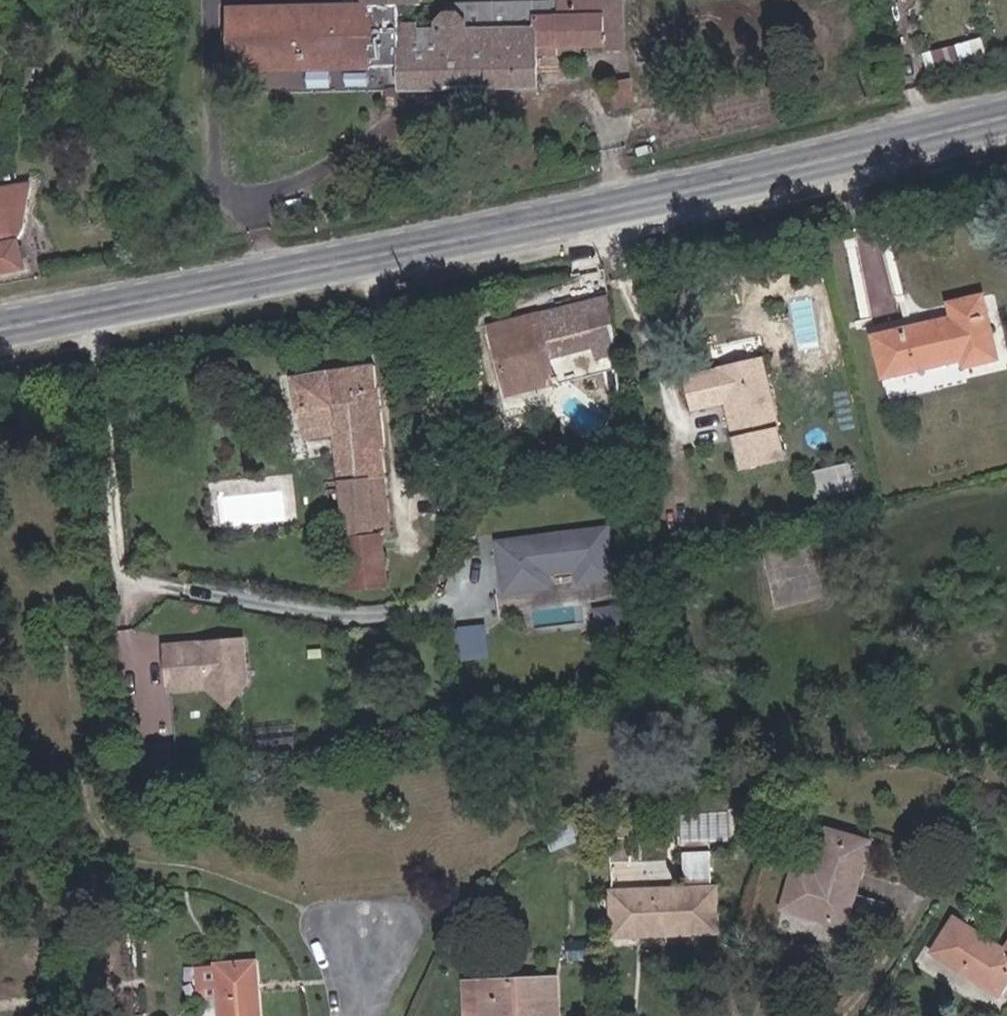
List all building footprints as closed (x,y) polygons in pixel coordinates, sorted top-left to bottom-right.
[(635,0),(550,0),(536,0),(536,7),(461,9),(461,12),(453,21),(454,28),(432,29),(431,3),(420,3),(420,0),(365,0),(365,5),(230,8),(230,76),(395,73),(395,86),(531,83),(530,51),(529,40),(572,38),(600,37),(600,45),(636,44),(635,0)] [(1006,46),(1006,31),(991,34),(995,49),(1006,46)] [(929,64),(969,54),(963,33),(924,43),(929,64)] [(573,49),(572,38),(529,40),(530,51),(573,49)] [(601,101),(626,102),(625,79),(601,78),(601,101)] [(601,118),(626,119),(626,102),(601,101),(601,118)] [(0,187),(0,282),(32,276),(21,241),(29,181),(0,187)] [(959,361),(961,371),(998,362),(983,300),(947,310),(950,321),(923,327),(924,330),(871,341),(881,382),(959,361)] [(526,372),(546,368),(543,355),(588,347),(591,359),(614,355),(606,302),(516,320),(518,328),(488,332),(501,394),(529,388),(526,372)] [(764,362),(685,381),(693,412),(724,405),(740,472),(787,461),(764,362)] [(549,384),(546,368),(526,372),(529,388),(549,384)] [(397,533),(377,369),(358,370),(363,403),(333,406),(339,455),(349,540),(386,535),(397,533)] [(304,442),(306,458),(339,455),(333,406),(363,403),(358,370),(292,379),(301,442),(304,442)] [(851,464),(812,473),(819,498),(857,489),(851,464)] [(614,525),(499,537),(505,595),(558,589),(556,574),(579,571),(580,584),(620,580),(614,525)] [(386,535),(349,540),(355,589),(380,586),(393,584),(386,535)] [(769,553),(777,605),(825,598),(818,546),(769,553)] [(491,625),(464,626),(464,657),(491,657),(491,625)] [(247,635),(157,640),(160,692),(207,689),(226,708),(250,684),(247,635)] [(547,844),(554,858),(588,840),(586,818),(547,844)] [(627,827),(602,827),(605,871),(628,870),(627,827)] [(867,845),(819,832),(804,883),(789,879),(778,915),(843,933),(867,845)] [(715,890),(705,891),(703,855),(674,856),(677,893),(609,898),(612,943),(718,938),(715,890)] [(932,960),(1003,1003),(1006,996),(1006,958),(1006,959),(953,925),(932,960)] [(563,965),(589,964),(588,947),(561,948),(563,965)] [(224,1015),(259,1015),(258,963),(222,965),(224,1015)] [(459,994),(461,1015),(557,1015),(554,985),(475,989),(475,994),(459,994)] [(338,1007),(241,1015),(339,1015),(338,1007)]
